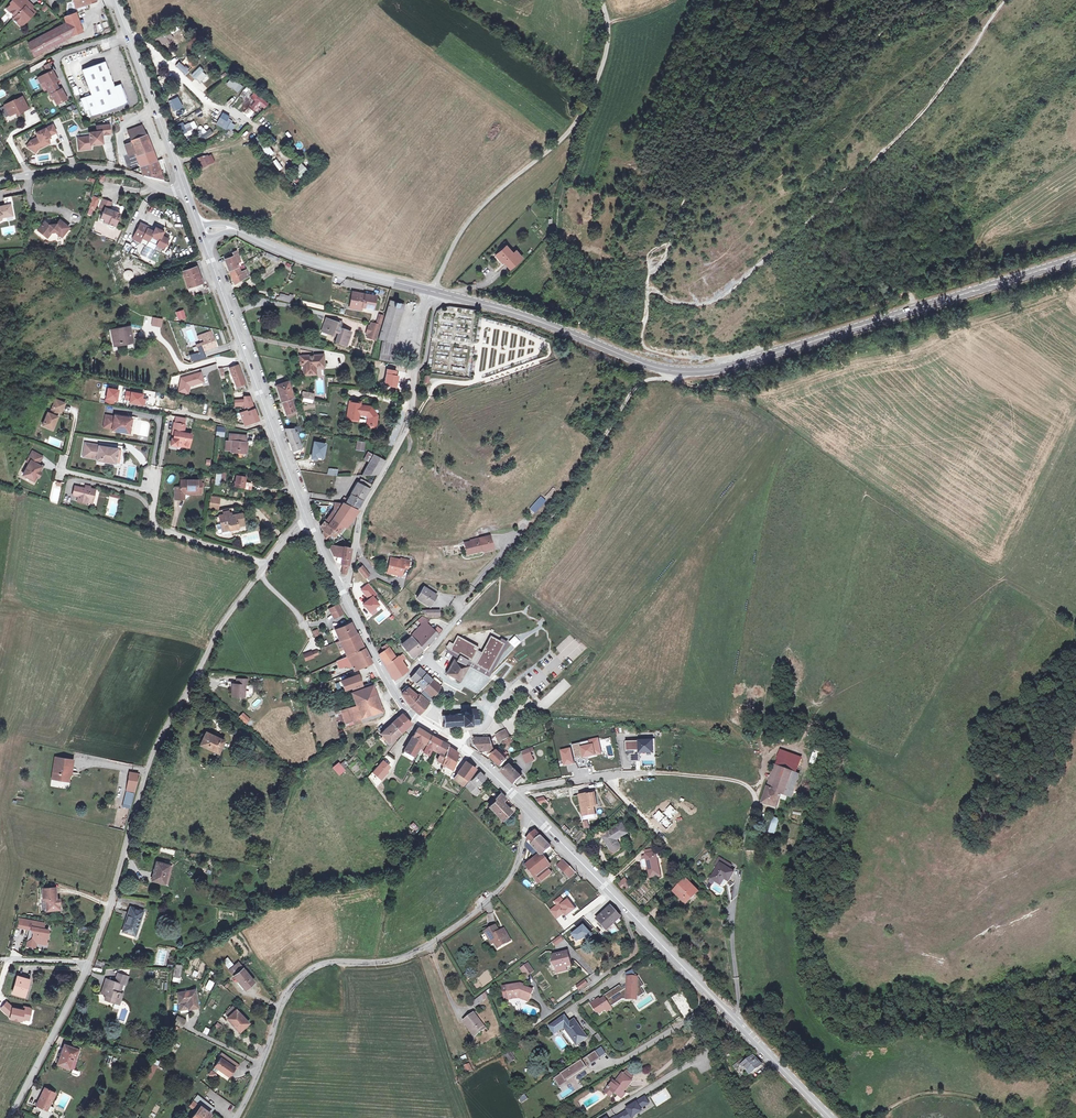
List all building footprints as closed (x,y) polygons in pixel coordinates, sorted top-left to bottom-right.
[(9,7),(12,10),(10,12),(15,17),(13,19),(18,24),(20,21),(23,24),(35,12),(31,8),(28,12),(24,8),(29,2),(26,0),(22,5),(18,2),(20,0),(13,0),(12,1),(13,2),(9,7)] [(29,2),(24,8),(28,12),(31,8),(33,7),(29,2)] [(66,23),(28,43),(34,56),(70,37),(82,32),(75,13),(64,18),(66,23)] [(156,41),(159,39),(162,44),(167,40),(170,39),(172,37),(167,28),(157,35),(153,37),(156,41)] [(193,59),(189,63),(193,67),(197,63),(193,59)] [(91,94),(80,99),(85,111),(88,110),(91,116),(127,103),(120,84),(113,87),(104,62),(82,70),(91,94)] [(189,71),(179,62),(176,66),(185,75),(189,71)] [(44,65),(48,73),(52,71),(53,70),(50,63),(44,65)] [(200,80),(205,75),(199,68),(191,75),(195,79),(197,77),(200,80)] [(47,86),(46,87),(50,95),(52,94),(54,98),(57,104),(67,99),(61,89),(59,90),(55,82),(57,81),(52,71),(48,73),(42,76),(45,81),(47,86)] [(232,77),(227,83),(238,92),(242,86),(232,77)] [(256,99),(256,100),(251,106),(256,110),(265,100),(259,95),(256,99)] [(14,100),(5,105),(10,116),(16,113),(19,111),(20,113),(28,109),(22,97),(14,101),(14,100)] [(178,97),(168,101),(173,112),(183,108),(178,97)] [(220,117),(218,122),(228,127),(231,123),(232,120),(225,116),(223,119),(220,117)] [(190,123),(185,125),(183,122),(178,124),(183,134),(188,132),(193,129),(190,123)] [(30,141),(29,143),(37,149),(49,143),(46,137),(56,133),(52,125),(36,133),(38,137),(30,141)] [(96,127),(97,132),(89,133),(90,137),(78,138),(79,146),(84,145),(85,149),(91,148),(91,143),(96,142),(96,144),(102,143),(101,135),(110,134),(109,125),(96,127)] [(143,128),(129,133),(132,143),(139,164),(140,167),(157,162),(152,152),(143,128)] [(210,129),(206,132),(204,128),(197,133),(202,141),(213,133),(210,129)] [(37,149),(29,143),(26,146),(35,152),(37,149)] [(132,143),(125,145),(132,166),(139,164),(132,143)] [(208,155),(196,159),(200,168),(211,163),(208,156),(208,155)] [(273,161),(279,170),(283,168),(277,159),(273,161)] [(157,162),(140,167),(144,176),(163,181),(157,162)] [(304,163),(295,167),(299,176),(308,173),(304,163)] [(1,220),(1,218),(9,216),(8,216),(12,213),(10,205),(13,204),(11,197),(3,198),(5,206),(0,207),(0,221),(1,220)] [(93,198),(90,207),(95,209),(98,200),(93,198)] [(114,212),(109,210),(112,203),(103,200),(99,209),(103,211),(101,218),(105,220),(104,222),(109,224),(109,226),(110,227),(112,228),(113,228),(114,226),(115,227),(120,214),(119,214),(119,212),(119,211),(116,210),(115,210),(114,212)] [(62,238),(68,229),(59,222),(56,224),(49,225),(48,227),(44,223),(37,232),(45,238),(49,234),(56,233),(62,238)] [(149,241),(151,237),(159,240),(154,250),(155,251),(160,254),(163,249),(164,250),(170,237),(162,233),(164,231),(156,227),(154,230),(140,223),(132,239),(140,243),(142,238),(149,241)] [(145,246),(141,255),(150,260),(155,251),(154,250),(159,240),(151,237),(149,241),(146,246),(145,246)] [(507,248),(496,257),(503,265),(504,264),(510,271),(522,260),(516,254),(514,256),(507,248)] [(227,258),(225,259),(228,268),(229,271),(238,268),(236,264),(240,262),(236,252),(232,253),(233,256),(229,257),(227,258)] [(266,253),(265,256),(278,262),(279,258),(266,253)] [(196,267),(182,272),(188,288),(194,286),(195,290),(203,287),(196,267)] [(238,268),(229,271),(234,284),(234,285),(241,280),(248,276),(246,271),(240,273),(238,268)] [(352,294),(350,305),(361,307),(363,307),(374,309),(376,296),(360,293),(360,296),(352,294)] [(403,305),(390,301),(379,338),(392,343),(403,305)] [(151,325),(161,328),(163,319),(153,317),(151,325)] [(325,322),(322,328),(328,330),(327,333),(334,336),(335,332),(338,333),(335,342),(344,345),(346,340),(348,341),(351,332),(342,329),(344,323),(340,321),(340,323),(338,322),(328,319),(326,323),(325,322)] [(368,334),(367,336),(377,339),(381,325),(371,322),(370,327),(368,334)] [(116,336),(112,337),(114,346),(121,345),(120,343),(132,340),(130,330),(127,331),(126,327),(115,330),(116,336)] [(204,342),(200,343),(203,351),(207,350),(207,349),(216,345),(211,331),(201,335),(204,342)] [(380,353),(379,360),(389,362),(397,363),(399,356),(390,354),(392,343),(382,342),(380,353)] [(205,358),(203,351),(200,343),(196,345),(199,352),(189,355),(191,362),(205,358)] [(315,356),(300,356),(300,365),(304,364),(304,375),(316,374),(316,367),(315,365),(318,365),(318,363),(324,363),(323,356),(315,356)] [(237,365),(230,368),(237,387),(244,384),(241,375),(237,365)] [(181,378),(179,391),(188,393),(189,386),(203,382),(200,373),(181,378)] [(288,381),(276,385),(282,402),(291,399),(293,398),(294,398),(288,381)] [(118,390),(108,389),(105,404),(113,405),(114,400),(116,401),(118,390)] [(125,399),(130,400),(129,402),(144,405),(145,400),(141,399),(142,394),(126,391),(125,399)] [(249,396),(244,396),(244,401),(244,406),(245,406),(246,411),(254,409),(249,396)] [(291,399),(282,402),(286,415),(287,414),(295,412),(296,411),(293,403),(291,399)] [(47,413),(43,426),(52,429),(57,417),(54,416),(57,411),(60,412),(64,404),(55,400),(49,414),(47,413)] [(349,401),(347,419),(358,421),(358,414),(366,415),(368,418),(367,424),(376,425),(377,415),(375,414),(372,411),(372,408),(360,406),(360,403),(349,401)] [(246,411),(240,413),(244,425),(245,425),(258,420),(254,410),(254,409),(246,411)] [(105,415),(103,427),(112,429),(112,430),(129,433),(131,418),(115,415),(114,417),(105,415)] [(172,435),(170,445),(176,446),(176,445),(177,443),(182,444),(182,446),(188,447),(191,434),(190,434),(190,431),(183,430),(184,425),(174,423),(173,431),(175,432),(174,435),(172,435)] [(293,429),(285,429),(286,432),(292,451),(293,450),(299,448),(301,447),(296,432),(295,433),(294,431),(293,429)] [(226,440),(225,450),(231,450),(231,452),(238,452),(238,451),(238,448),(242,448),(242,451),(246,451),(247,445),(246,445),(244,445),(244,443),(246,443),(246,436),(230,434),(229,441),(226,440)] [(357,442),(356,450),(363,451),(365,443),(357,442)] [(314,443),(311,459),(316,460),(317,456),(323,457),(325,445),(314,443)] [(88,446),(86,456),(98,458),(98,460),(115,462),(119,463),(121,451),(114,450),(88,446)] [(23,474),(22,475),(33,481),(36,476),(39,471),(41,466),(38,465),(42,457),(32,452),(26,464),(28,465),(23,474)] [(369,462),(362,475),(378,475),(385,461),(373,455),(368,452),(364,459),(369,462)] [(303,458),(296,461),(300,471),(305,472),(303,466),(306,465),(303,458)] [(236,475),(234,487),(250,489),(251,483),(245,482),(246,477),(236,475)] [(347,500),(346,503),(359,507),(370,489),(372,485),(361,479),(358,483),(357,483),(347,500)] [(181,487),(175,487),(175,499),(180,499),(180,492),(189,491),(189,493),(201,493),(201,480),(181,480),(181,487)] [(74,486),(72,495),(78,496),(77,501),(86,503),(87,501),(87,500),(89,499),(92,500),(95,490),(89,488),(90,487),(85,485),(84,492),(82,493),(79,492),(80,487),(74,486)] [(529,509),(535,514),(546,501),(541,496),(529,509)] [(220,499),(212,497),(210,508),(218,510),(220,499)] [(330,516),(326,521),(329,523),(333,517),(341,506),(343,503),(341,503),(340,503),(334,502),(335,509),(330,516)] [(352,515),(352,514),(356,509),(343,503),(341,506),(333,517),(329,523),(327,525),(337,532),(342,526),(343,527),(352,515)] [(223,514),(219,515),(220,523),(221,529),(229,527),(229,530),(237,528),(237,526),(244,525),(241,514),(236,515),(229,516),(228,511),(223,512),(223,514)] [(325,520),(320,526),(324,532),(322,533),(324,538),(329,535),(334,537),(337,532),(327,525),(329,523),(326,521),(325,520)] [(471,541),(464,543),(466,551),(473,549),(475,548),(476,552),(482,550),(483,551),(493,548),(489,535),(471,540),(471,541)] [(332,545),(328,546),(335,562),(343,564),(342,573),(343,573),(346,574),(348,565),(351,548),(344,547),(332,545)] [(390,557),(386,573),(394,575),(395,571),(397,572),(398,573),(403,574),(404,568),(408,568),(410,560),(401,558),(401,560),(390,557)] [(362,565),(357,569),(365,579),(370,575),(362,565)] [(375,594),(367,584),(361,589),(369,599),(363,604),(369,611),(378,604),(372,596),(375,594)] [(424,587),(417,598),(429,606),(436,594),(438,590),(429,584),(427,589),(424,587)] [(338,604),(333,606),(338,616),(343,613),(338,604)] [(421,624),(420,625),(428,634),(433,629),(425,620),(424,621),(421,624)] [(351,622),(335,629),(340,640),(356,633),(351,622)] [(420,625),(410,635),(411,637),(421,649),(428,642),(430,645),(434,640),(432,638),(433,638),(435,640),(438,635),(437,633),(433,629),(428,634),(420,625)] [(356,633),(340,640),(340,641),(344,649),(347,656),(365,648),(361,641),(360,642),(358,637),(356,633)] [(456,661),(454,659),(447,673),(460,681),(468,666),(471,661),(481,666),(490,671),(504,643),(491,635),(481,653),(477,650),(478,647),(457,635),(453,643),(449,642),(446,648),(459,655),(456,661)] [(411,637),(402,645),(412,657),(421,649),(411,637)] [(339,651),(344,649),(340,641),(336,643),(339,651)] [(384,651),(379,654),(382,660),(393,653),(389,647),(384,651)] [(347,656),(350,662),(353,671),(372,663),(371,661),(365,648),(347,656)] [(382,660),(385,666),(393,679),(407,669),(401,660),(399,657),(397,659),(393,653),(382,660)] [(347,656),(342,659),(344,665),(350,662),(347,656)] [(419,667),(410,678),(415,682),(423,688),(431,679),(432,679),(419,667)] [(358,675),(341,680),(344,690),(352,687),(353,689),(357,688),(362,686),(359,678),(358,675)] [(233,684),(232,696),(244,696),(245,684),(247,684),(247,679),(236,679),(236,684),(233,684)] [(431,679),(423,688),(433,697),(439,687),(440,687),(431,679)] [(353,689),(352,690),(353,694),(354,696),(356,702),(357,705),(359,711),(361,718),(368,716),(368,718),(369,719),(381,714),(381,713),(382,712),(378,704),(375,695),(373,687),(371,683),(362,686),(357,688),(353,689)] [(401,692),(400,692),(402,693),(401,694),(409,706),(418,696),(416,695),(408,688),(406,686),(401,690),(401,692)] [(423,688),(418,694),(419,695),(429,702),(433,697),(423,688)] [(418,696),(409,706),(419,714),(429,702),(419,695),(418,696)] [(350,708),(347,708),(352,721),(361,718),(359,711),(357,705),(350,708)] [(346,709),(341,711),(345,723),(352,721),(347,708),(346,709)] [(443,714),(443,715),(442,715),(442,716),(443,716),(443,726),(442,726),(442,727),(443,727),(444,728),(444,727),(450,727),(450,728),(451,728),(451,726),(455,726),(456,726),(456,727),(457,727),(457,726),(458,727),(461,727),(462,726),(462,727),(463,727),(463,725),(470,725),(471,727),(473,726),(472,725),(479,724),(478,714),(477,714),(477,709),(466,709),(466,712),(465,712),(464,713),(464,715),(462,715),(462,713),(461,713),(461,714),(460,713),(457,713),(456,714),(455,714),(453,714),(453,713),(452,714),(452,715),(450,715),(450,714),(449,714),(449,715),(443,715),(443,714)] [(341,711),(334,712),(335,714),(338,727),(345,725),(345,723),(341,711)] [(243,713),(240,717),(246,722),(249,718),(243,713)] [(402,714),(392,723),(401,733),(411,724),(404,717),(402,714)] [(385,729),(380,734),(383,736),(381,738),(388,745),(394,739),(395,739),(401,733),(392,723),(385,729)] [(418,728),(404,750),(414,756),(416,753),(419,754),(415,760),(417,761),(423,752),(431,736),(431,735),(421,729),(418,728)] [(206,732),(200,745),(218,753),(224,741),(206,732)] [(500,735),(497,736),(500,743),(502,741),(509,738),(506,733),(501,736),(500,735)] [(431,736),(423,752),(428,755),(432,749),(434,750),(434,749),(437,750),(442,742),(437,739),(431,736)] [(484,739),(474,739),(476,746),(480,750),(481,751),(489,750),(488,755),(490,754),(494,750),(493,745),(495,744),(493,738),(491,738),(488,738),(484,738),(484,739)] [(505,741),(502,743),(504,744),(507,743),(509,747),(513,745),(510,738),(505,741)] [(598,738),(571,744),(574,758),(581,756),(582,759),(602,754),(598,738)] [(631,761),(640,761),(639,752),(653,751),(652,739),(625,740),(625,751),(630,751),(634,751),(634,753),(630,754),(631,761)] [(441,753),(436,761),(442,764),(448,746),(445,744),(442,742),(437,750),(441,753)] [(448,746),(442,764),(452,770),(458,753),(457,752),(448,746)] [(570,747),(559,750),(563,766),(574,763),(570,747)] [(501,748),(498,751),(507,760),(510,757),(501,748)] [(529,748),(522,751),(525,760),(532,757),(529,748)] [(809,762),(816,765),(820,752),(813,749),(809,762)] [(404,750),(402,754),(412,759),(414,756),(404,750)] [(498,751),(492,757),(497,762),(501,766),(507,760),(498,751)] [(781,751),(776,765),(796,773),(802,759),(781,751)] [(57,757),(54,778),(66,780),(67,771),(70,771),(71,759),(57,757)] [(385,757),(382,761),(386,766),(390,762),(385,757)] [(371,774),(368,777),(375,786),(381,780),(377,776),(386,766),(382,761),(377,766),(371,774)] [(466,761),(454,779),(463,786),(475,769),(466,761)] [(338,762),(332,767),(339,775),(345,770),(343,768),(340,765),(338,762)] [(511,765),(503,773),(514,783),(515,784),(522,777),(511,765)] [(775,765),(763,803),(778,807),(782,793),(790,796),(797,774),(796,773),(776,765),(775,765)] [(332,769),(328,772),(333,778),(337,775),(332,769)] [(470,781),(465,787),(475,797),(480,791),(476,787),(485,778),(479,772),(470,781)] [(131,805),(134,794),(126,791),(123,803),(131,805)] [(492,804),(489,807),(502,820),(510,813),(501,804),(506,798),(500,793),(495,798),(496,799),(492,804)] [(585,804),(581,805),(583,816),(593,814),(592,807),(595,806),(597,806),(595,793),(583,795),(585,804)] [(595,806),(592,807),(593,814),(583,816),(584,820),(596,818),(595,806)] [(774,817),(769,832),(774,833),(780,819),(774,817)] [(607,834),(602,836),(603,837),(610,849),(611,851),(613,851),(614,852),(616,852),(617,851),(619,850),(619,848),(620,847),(620,845),(619,843),(617,840),(628,833),(623,824),(607,834)] [(564,825),(561,828),(567,834),(570,831),(564,825)] [(602,836),(607,834),(605,830),(598,833),(594,836),(597,840),(603,837),(602,836)] [(550,867),(542,856),(551,847),(536,832),(526,841),(540,855),(525,867),(527,869),(533,877),(534,879),(548,868),(550,867)] [(656,852),(646,854),(646,856),(648,867),(650,877),(660,875),(656,852)] [(725,878),(729,881),(734,872),(721,863),(723,860),(719,858),(715,865),(718,867),(711,878),(715,881),(721,884),(725,878)] [(564,861),(559,865),(556,868),(559,871),(561,870),(570,879),(576,873),(564,861)] [(152,878),(152,881),(167,885),(169,876),(167,875),(169,865),(156,862),(155,867),(157,868),(154,879),(152,878)] [(552,873),(548,869),(548,868),(534,879),(538,884),(552,873)] [(673,884),(677,888),(684,881),(691,888),(693,886),(686,878),(685,880),(681,876),(673,884)] [(625,878),(621,882),(625,887),(626,888),(631,885),(625,878)] [(677,888),(674,890),(683,899),(682,900),(686,904),(699,891),(693,886),(691,888),(684,881),(677,888)] [(55,887),(42,888),(43,899),(46,899),(47,911),(57,910),(57,904),(59,904),(59,899),(56,899),(55,899),(54,895),(56,895),(55,887)] [(584,891),(579,893),(585,902),(589,899),(584,891)] [(556,905),(549,910),(556,919),(563,914),(565,916),(575,908),(567,898),(564,900),(561,895),(553,901),(556,905)] [(130,907),(123,931),(135,936),(143,911),(130,907)] [(611,908),(597,920),(606,930),(613,924),(619,919),(620,918),(611,908)] [(31,930),(33,933),(32,942),(36,942),(41,943),(41,939),(46,940),(48,933),(45,932),(43,929),(44,923),(19,918),(17,927),(31,929),(31,930)] [(504,930),(499,932),(496,926),(486,932),(489,939),(491,937),(495,943),(498,948),(510,941),(504,930)] [(584,926),(573,935),(577,941),(592,935),(584,926)] [(553,956),(552,960),(554,966),(556,969),(565,967),(565,965),(566,965),(566,964),(570,963),(567,952),(553,956)] [(222,962),(228,969),(233,965),(228,957),(222,962)] [(239,963),(230,970),(234,975),(243,968),(239,963)] [(530,964),(526,967),(531,974),(535,971),(530,964)] [(526,967),(522,969),(527,977),(531,974),(526,967)] [(243,968),(234,975),(245,989),(254,981),(243,968)] [(108,979),(104,992),(107,993),(106,995),(105,999),(115,1003),(116,998),(119,999),(121,993),(120,993),(117,992),(120,983),(122,984),(123,984),(126,976),(118,973),(115,981),(108,979)] [(633,977),(627,977),(627,985),(622,989),(620,985),(603,996),(604,998),(606,1000),(602,1003),(600,1001),(599,999),(591,1004),(596,1012),(600,1013),(605,1009),(607,1012),(612,1009),(610,1007),(622,999),(627,999),(627,994),(637,995),(639,997),(645,993),(641,988),(644,986),(636,975),(633,977)] [(17,976),(13,992),(24,996),(28,982),(29,980),(17,976)] [(205,988),(211,991),(215,982),(209,980),(205,988)] [(521,984),(507,986),(507,988),(509,998),(519,996),(530,999),(533,990),(521,986),(521,984)] [(509,998),(507,988),(503,988),(505,1001),(519,998),(529,1002),(530,999),(519,996),(509,998)] [(195,990),(177,993),(179,1003),(180,1010),(188,1008),(188,1010),(198,1008),(195,990)] [(485,993),(473,1002),(476,1006),(488,997),(485,993)] [(27,1019),(28,1020),(30,1010),(29,1010),(29,1008),(24,1007),(23,1011),(13,1008),(7,1002),(1,1008),(10,1017),(10,1018),(21,1021),(21,1020),(24,1019),(27,1019)] [(233,1007),(226,1014),(229,1017),(236,1010),(233,1007)] [(229,1017),(228,1018),(240,1031),(248,1023),(236,1010),(229,1017)] [(178,1016),(174,1023),(182,1027),(185,1020),(178,1016)] [(475,1016),(465,1023),(471,1030),(469,1032),(474,1038),(481,1033),(480,1032),(485,1029),(475,1016)] [(564,1026),(577,1044),(586,1038),(574,1021),(570,1024),(565,1017),(560,1021),(551,1027),(555,1033),(564,1026)] [(604,1041),(599,1033),(595,1036),(600,1043),(604,1041)] [(57,1058),(56,1061),(58,1062),(57,1064),(73,1069),(77,1059),(75,1059),(78,1049),(65,1044),(61,1054),(59,1053),(58,1056),(60,1057),(60,1058),(57,1058)] [(509,1050),(503,1054),(509,1063),(515,1059),(509,1050)] [(588,1067),(587,1066),(599,1058),(595,1052),(556,1077),(560,1084),(568,1079),(569,1080),(588,1067)] [(222,1053),(219,1056),(221,1058),(235,1068),(232,1072),(233,1073),(239,1065),(222,1053)] [(742,1059),(737,1063),(740,1066),(741,1065),(749,1074),(762,1065),(753,1057),(744,1063),(742,1059)] [(221,1058),(209,1074),(213,1077),(218,1069),(229,1076),(232,1072),(235,1068),(221,1058)] [(150,1071),(147,1077),(150,1079),(153,1072),(156,1065),(153,1064),(150,1071)] [(609,1085),(607,1087),(613,1092),(614,1093),(615,1092),(619,1096),(623,1092),(632,1081),(631,1080),(634,1077),(629,1072),(625,1075),(624,1074),(617,1083),(614,1081),(610,1086),(609,1085)] [(607,1087),(604,1092),(609,1096),(613,1092),(607,1087)] [(45,1088),(37,1105),(46,1110),(55,1093),(45,1088)] [(517,1098),(521,1103),(528,1099),(524,1093),(517,1098)] [(191,1117),(207,1117),(210,1114),(212,1112),(215,1108),(197,1094),(193,1100),(201,1106),(191,1117)] [(622,1113),(623,1114),(626,1117),(633,1117),(632,1117),(641,1111),(640,1109),(649,1103),(645,1097),(636,1102),(636,1103),(627,1109),(628,1110),(627,1110),(622,1113)] [(37,1105),(35,1109),(40,1112),(38,1117),(39,1117),(47,1117),(50,1112),(46,1110),(37,1105)]
